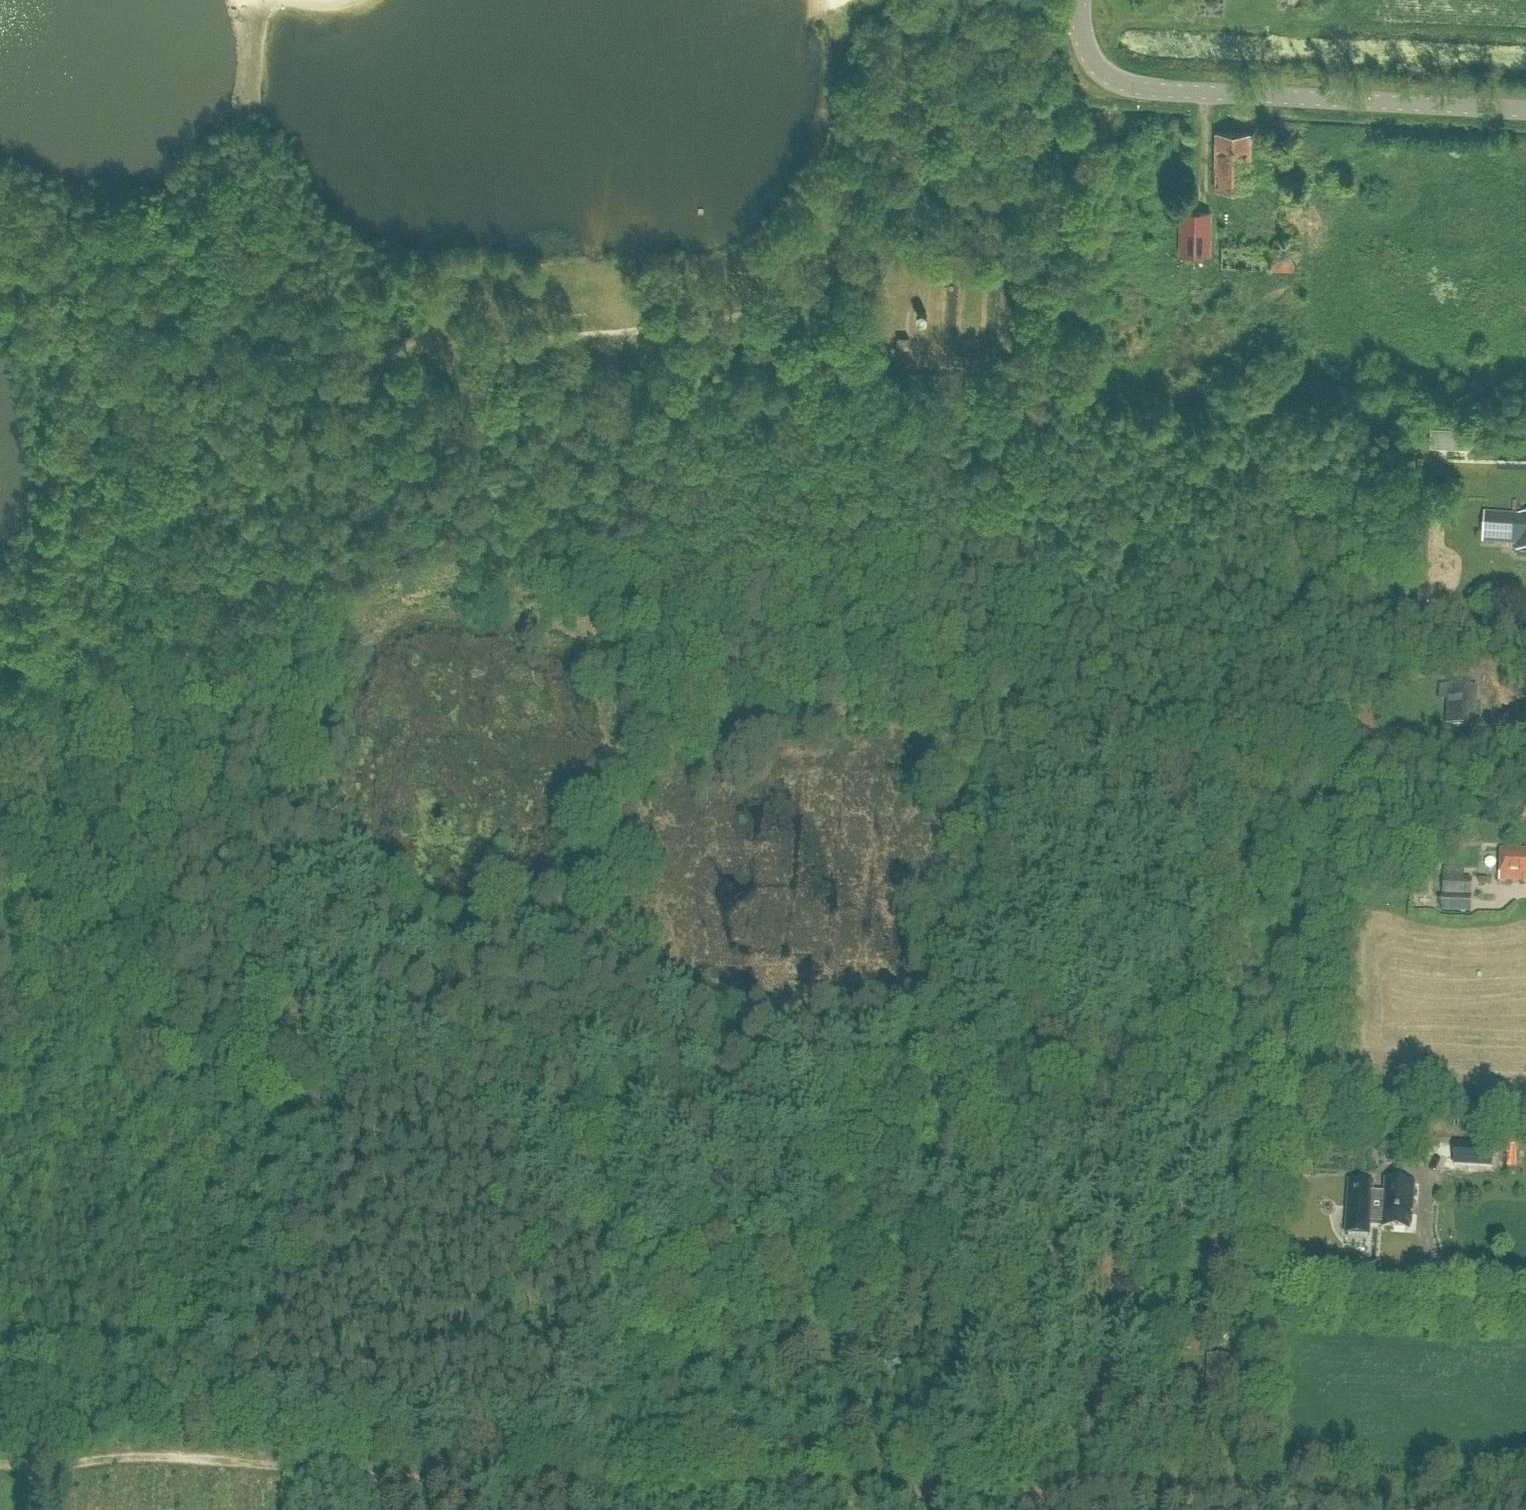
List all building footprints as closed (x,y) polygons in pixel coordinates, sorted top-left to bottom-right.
[(1215,187),(1250,188),(1251,132),(1215,131),(1215,187)] [(1180,252),(1210,253),(1210,210),(1181,209),(1180,252)] [(1287,274),(1302,261),(1290,248),(1275,261),(1287,274)] [(1472,428),(1432,426),(1431,444),(1471,446),(1472,428)] [(1512,517),(1510,554),(1525,555),(1525,518),(1512,517)] [(1448,688),(1446,727),(1475,728),(1476,689),(1448,688)] [(1451,747),(1430,746),(1429,754),(1450,755),(1451,747)] [(1500,850),(1499,882),(1525,883),(1525,850),(1500,850)] [(1470,915),(1470,900),(1471,880),(1463,880),(1463,870),(1443,869),(1441,914),(1470,915)] [(1412,1206),(1414,1183),(1384,1181),(1381,1229),(1408,1231),(1409,1226),(1410,1226),(1411,1217),(1409,1217),(1410,1206),(1412,1206)] [(1171,1277),(1155,1277),(1154,1288),(1171,1289),(1171,1277)] [(1173,1334),(1156,1334),(1156,1345),(1173,1346),(1173,1334)]
